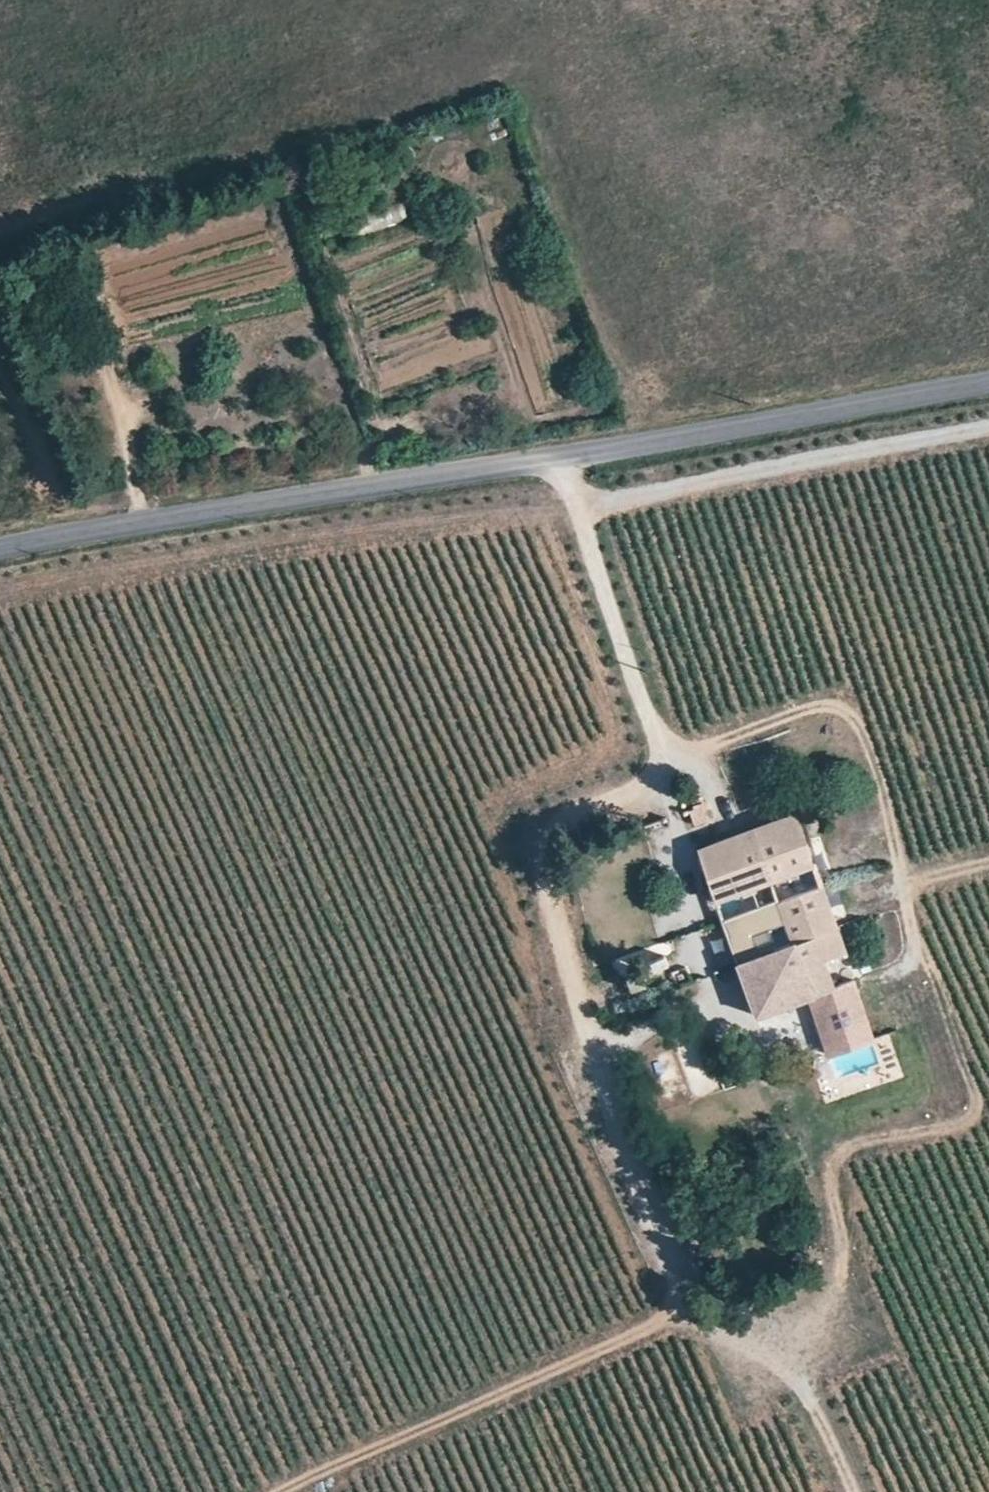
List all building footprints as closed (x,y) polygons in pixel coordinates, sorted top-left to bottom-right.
[(696,853),(755,1020),(808,1004),(856,987),(795,817),(738,838),(696,853)] [(656,974),(661,989),(675,985),(665,956),(650,961),(651,964),(647,966),(650,976),(656,974)] [(622,978),(628,996),(644,991),(637,972),(622,978)] [(808,1004),(826,1059),(873,1043),(856,987),(808,1004)]
